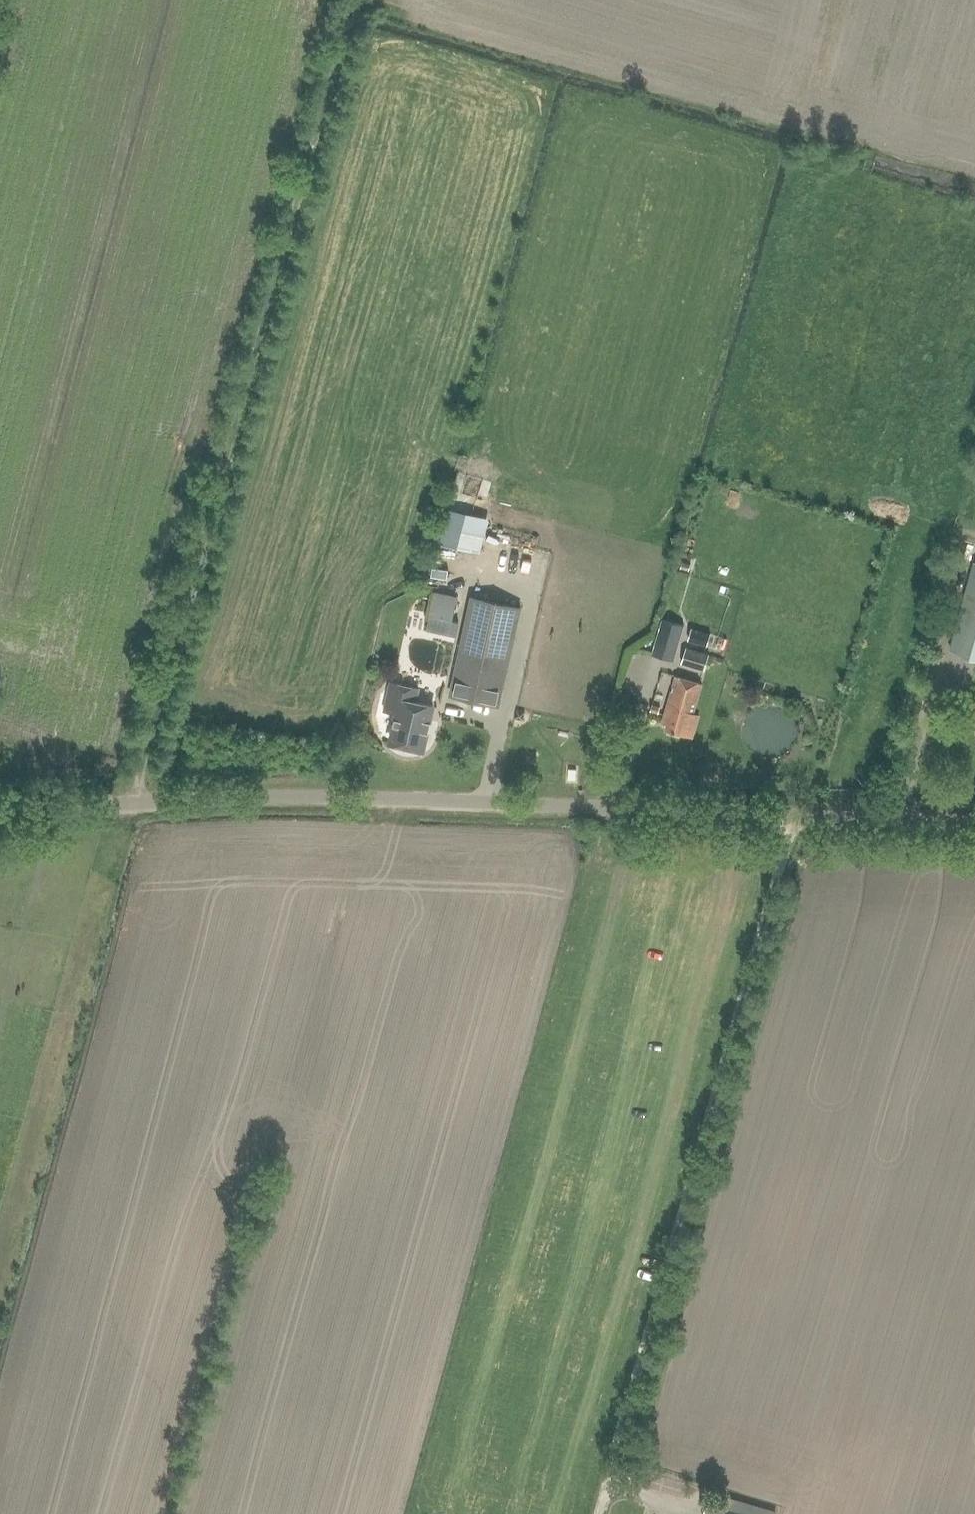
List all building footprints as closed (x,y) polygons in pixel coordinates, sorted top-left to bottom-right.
[(443,509),(435,545),(481,555),(485,536),(463,531),(466,514),(443,509)] [(974,561),(950,650),(974,657),(974,562),(974,561)] [(440,588),(432,627),(458,633),(467,593),(440,588)] [(500,707),(522,607),(471,596),(449,695),(452,696),(451,699),(466,703),(467,700),(500,707)] [(652,653),(672,659),(682,624),(662,618),(652,653)] [(688,640),(708,646),(712,633),(692,627),(688,640)] [(705,670),(710,655),(687,648),(682,663),(705,670)] [(693,737),(699,715),(694,714),(702,684),(676,676),(663,722),(668,724),(666,729),(693,737)] [(432,723),(436,705),(418,701),(420,687),(390,681),(383,711),(394,714),(388,744),(426,752),(430,732),(429,732),(431,722),(432,723)] [(659,713),(661,707),(653,705),(651,711),(659,713)]
